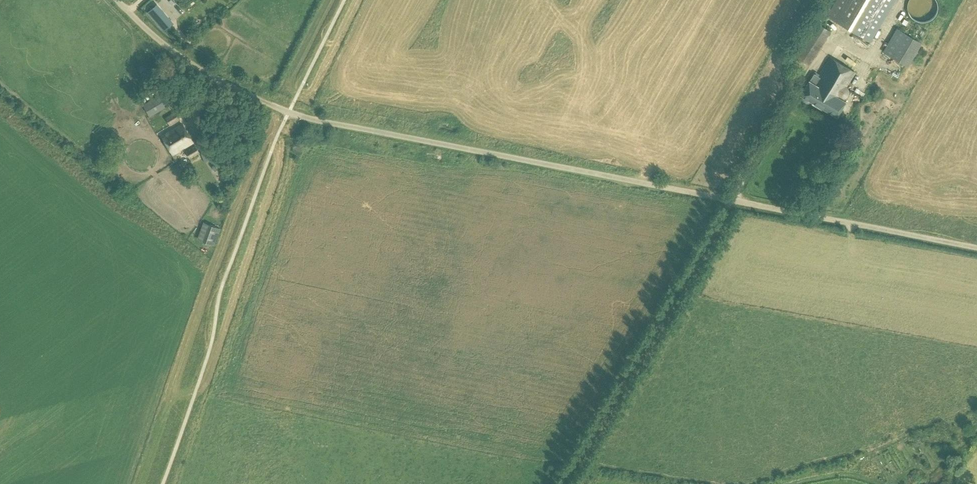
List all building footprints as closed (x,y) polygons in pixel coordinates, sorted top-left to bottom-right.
[(871,42),(895,0),(836,0),(826,16),(871,42)] [(907,9),(908,13),(910,16),(912,19),(916,21),(921,23),(925,22),(929,21),(931,20),(933,18),(935,16),(936,13),(937,10),(938,6),(937,3),(936,1),(936,0),(909,0),(907,2),(907,5),(907,9)] [(163,15),(159,11),(155,6),(148,12),(156,21),(163,15)] [(833,30),(820,20),(801,47),(815,57),(833,30)] [(882,52),(908,67),(922,43),(896,28),(882,52)] [(800,95),(818,106),(842,65),(830,58),(817,76),(814,74),(800,95)] [(842,65),(818,106),(836,117),(845,102),(840,99),(844,97),(847,95),(848,92),(848,90),(846,88),(844,86),(854,72),(842,65)] [(139,99),(150,116),(167,106),(157,89),(139,99)] [(166,118),(169,124),(180,119),(176,113),(166,118)] [(162,136),(172,154),(193,142),(182,124),(162,136)] [(185,151),(190,159),(200,153),(195,145),(185,151)] [(231,166),(238,168),(244,152),(237,149),(231,166)] [(216,246),(223,226),(212,222),(204,242),(216,246)]
